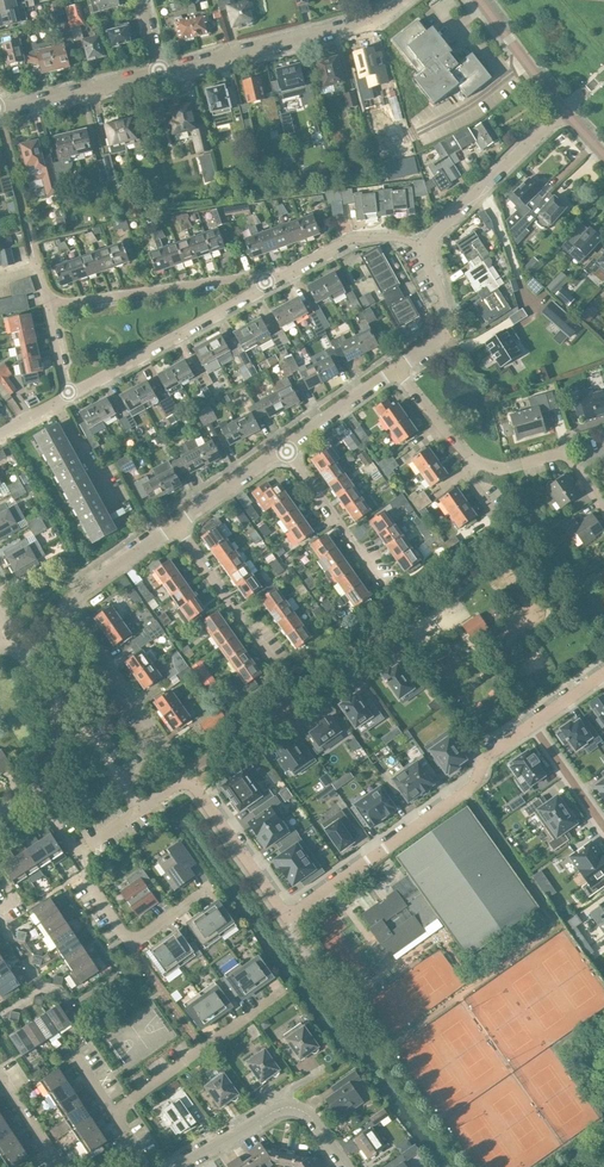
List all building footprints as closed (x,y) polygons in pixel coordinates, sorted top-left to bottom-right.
[(0,1),(0,14),(20,9),(25,8),(27,8),(34,6),(33,0),(31,0),(25,1),(25,2),(15,4),(14,0),(3,0),(0,1)] [(53,1),(55,10),(62,9),(59,0),(58,0),(53,1)] [(93,14),(124,6),(122,0),(90,0),(93,14)] [(185,0),(174,3),(176,10),(187,7),(185,0)] [(194,37),(210,33),(205,14),(197,16),(193,0),(186,0),(185,0),(188,12),(194,37)] [(241,2),(233,3),(233,0),(218,0),(220,10),(228,9),(231,23),(232,28),(250,24),(253,20),(251,11),(254,10),(252,0),(248,1),(248,0),(241,2)] [(307,4),(300,6),(302,14),(307,12),(309,9),(307,4)] [(0,14),(0,27),(20,23),(28,21),(25,8),(20,9),(0,14)] [(180,41),(194,37),(188,12),(189,18),(182,20),(181,17),(175,19),(180,41)] [(71,29),(81,27),(80,26),(84,25),(82,16),(68,19),(71,29)] [(117,26),(115,18),(105,21),(111,47),(131,42),(129,37),(131,33),(130,30),(127,28),(126,24),(117,26)] [(74,41),(71,29),(68,19),(70,25),(62,27),(64,35),(72,34),(74,42),(74,41)] [(427,32),(418,21),(393,40),(421,75),(415,80),(434,105),(458,86),(467,98),(492,78),(472,53),(461,63),(433,28),(427,32)] [(71,29),(74,41),(84,39),(81,27),(71,29)] [(65,45),(51,48),(56,71),(63,69),(62,68),(65,67),(66,69),(70,68),(70,66),(65,48),(74,46),(72,35),(67,36),(65,41),(65,42),(64,43),(65,45)] [(31,46),(29,40),(21,42),(20,36),(12,38),(13,42),(4,44),(4,45),(3,46),(5,52),(6,52),(9,65),(11,64),(11,65),(18,64),(18,63),(25,61),(30,62),(32,52),(31,46)] [(102,49),(99,38),(84,41),(88,61),(96,59),(98,61),(101,60),(102,58),(103,57),(103,56),(106,55),(105,49),(102,49)] [(56,71),(50,45),(49,42),(36,45),(36,42),(32,43),(31,40),(29,40),(31,46),(32,52),(30,62),(40,65),(42,74),(47,73),(47,71),(50,71),(50,72),(56,71)] [(387,83),(383,66),(383,63),(382,64),(381,59),(382,59),(382,58),(381,59),(380,54),(374,55),(373,50),(355,54),(360,73),(355,74),(362,101),(374,98),(371,87),(387,83)] [(345,92),(337,58),(326,61),(326,60),(319,61),(320,64),(318,65),(323,81),(317,82),(318,88),(319,88),(321,94),(335,91),(335,94),(345,92)] [(304,83),(300,66),(279,71),(284,90),(283,90),(285,99),(301,95),(303,105),(316,102),(310,81),(304,83)] [(279,118),(274,97),(265,100),(259,77),(251,79),(251,78),(245,79),(245,81),(243,81),(249,103),(262,100),(263,106),(270,120),(279,118)] [(224,85),(206,89),(212,113),(213,113),(213,117),(216,127),(229,124),(233,140),(238,139),(246,137),(239,108),(231,110),(231,109),(226,90),(225,91),(224,85)] [(347,109),(358,106),(354,92),(344,94),(347,109)] [(206,141),(208,140),(205,125),(197,127),(195,121),(194,121),(190,105),(180,108),(180,106),(173,107),(174,109),(172,110),(174,120),(169,121),(173,135),(192,130),(198,154),(209,152),(206,141)] [(121,122),(120,122),(125,142),(126,147),(135,144),(137,152),(142,151),(143,154),(145,153),(150,152),(152,152),(151,148),(152,148),(149,136),(140,139),(136,122),(133,122),(132,119),(129,120),(128,118),(120,120),(121,122)] [(251,119),(244,120),(247,134),(254,132),(251,119)] [(440,142),(449,155),(454,152),(455,154),(462,150),(461,149),(475,141),(481,150),(487,146),(487,147),(499,139),(487,120),(475,128),(476,128),(470,131),(468,128),(453,136),(452,136),(440,142)] [(125,142),(120,122),(115,123),(114,121),(107,123),(107,125),(105,125),(110,146),(111,146),(112,154),(127,150),(125,142)] [(322,125),(315,126),(316,133),(323,131),(322,125)] [(72,132),(78,160),(84,159),(85,157),(93,155),(86,129),(81,131),(81,129),(72,132)] [(72,161),(78,160),(72,132),(61,134),(62,135),(56,137),(60,150),(57,150),(60,162),(53,164),(61,199),(68,198),(66,189),(64,187),(63,184),(65,183),(64,177),(65,177),(69,173),(71,168),(72,163),(72,161)] [(26,166),(24,166),(28,182),(44,178),(48,196),(59,193),(51,160),(43,162),(38,141),(31,143),(31,141),(24,143),(24,145),(21,145),(26,166)] [(448,156),(449,155),(440,142),(434,145),(441,157),(427,166),(434,176),(432,179),(441,192),(452,186),(450,183),(456,179),(449,168),(454,165),(448,156)] [(103,155),(110,182),(116,180),(110,153),(103,155)] [(102,183),(110,182),(103,155),(102,155),(104,159),(96,161),(102,183)] [(5,194),(6,198),(14,196),(9,176),(0,178),(0,195),(5,194)] [(510,232),(549,193),(548,192),(543,198),(538,193),(541,191),(536,186),(536,183),(533,180),(531,181),(529,178),(515,192),(513,190),(507,196),(517,207),(515,208),(517,211),(506,222),(510,232)] [(413,196),(428,195),(424,180),(413,181),(413,187),(384,190),(387,216),(394,215),(394,216),(395,216),(395,210),(406,209),(407,215),(415,214),(413,196)] [(253,194),(257,191),(256,187),(252,186),(248,189),(249,193),(253,194)] [(387,216),(384,190),(354,193),(353,188),(324,192),(329,204),(335,201),(342,200),(343,211),(344,211),(343,205),(355,203),(357,221),(365,220),(364,214),(376,213),(377,219),(378,219),(378,217),(387,216)] [(213,203),(223,201),(221,191),(211,193),(213,203)] [(549,193),(510,232),(515,247),(523,238),(520,235),(534,220),(536,221),(536,224),(541,228),(543,228),(546,230),(554,222),(553,222),(565,208),(558,201),(559,200),(554,196),(554,197),(549,193)] [(324,200),(323,197),(323,195),(312,196),(314,203),(324,200)] [(138,198),(128,200),(131,218),(141,217),(138,198)] [(279,205),(283,215),(288,213),(282,204),(279,205)] [(233,207),(225,208),(226,215),(234,214),(233,207)] [(224,214),(225,214),(223,209),(211,210),(217,227),(227,223),(224,214)] [(489,231),(494,228),(491,221),(484,210),(478,214),(489,231)] [(300,220),(307,239),(320,234),(316,223),(317,223),(318,221),(318,219),(318,217),(317,215),(315,214),(313,213),(311,213),(309,213),(307,216),(308,217),(300,220)] [(188,214),(182,215),(187,230),(193,228),(188,220),(189,217),(188,214)] [(255,214),(251,215),(255,225),(261,223),(255,214)] [(58,228),(66,226),(64,215),(56,217),(58,228)] [(182,231),(187,230),(182,215),(176,216),(177,222),(180,221),(182,231)] [(251,259),(266,254),(259,234),(255,225),(251,215),(246,217),(253,236),(244,239),(251,259)] [(293,244),(307,239),(300,220),(286,224),(293,244)] [(280,249),(293,244),(286,224),(272,229),(280,249)] [(581,224),(561,246),(568,253),(573,248),(584,258),(588,254),(602,239),(590,228),(588,230),(581,224)] [(183,263),(176,243),(163,248),(160,239),(166,237),(160,228),(156,229),(170,267),(183,263)] [(156,272),(170,267),(156,229),(153,230),(154,241),(158,250),(150,253),(156,272)] [(204,234),(211,253),(225,248),(218,229),(204,234)] [(280,249),(272,229),(259,234),(266,254),(280,249)] [(483,261),(490,256),(474,231),(456,243),(468,262),(479,255),(483,261)] [(88,233),(92,243),(97,241),(92,232),(88,233)] [(197,258),(211,253),(204,234),(190,239),(197,258)] [(11,237),(1,239),(3,247),(13,245),(12,240),(11,237)] [(183,263),(197,258),(190,239),(176,243),(183,263)] [(128,241),(123,243),(109,248),(116,267),(129,262),(126,253),(132,251),(128,241)] [(61,243),(65,253),(70,251),(64,242),(61,243)] [(405,298),(398,286),(399,286),(378,247),(360,256),(382,295),(389,307),(388,307),(399,327),(419,316),(408,296),(405,298)] [(2,265),(3,265),(3,266),(14,264),(11,248),(0,251),(0,256),(2,265)] [(102,271),(116,267),(109,248),(95,253),(102,271)] [(602,248),(583,269),(590,276),(592,274),(594,276),(601,269),(603,272),(603,250),(602,248)] [(89,276),(102,271),(95,253),(82,257),(89,276)] [(491,257),(490,256),(483,261),(479,255),(468,262),(468,263),(472,269),(465,273),(477,292),(488,285),(492,291),(495,289),(491,283),(498,278),(491,267),(488,269),(483,262),(491,257)] [(75,281),(89,276),(82,257),(68,262),(75,281)] [(534,258),(523,270),(530,277),(541,265),(534,258)] [(61,286),(75,281),(68,262),(54,267),(61,286)] [(330,296),(332,300),(346,293),(334,272),(321,279),(330,296)] [(554,295),(569,280),(562,272),(551,283),(540,273),(535,278),(554,295)] [(26,294),(26,295),(35,291),(30,277),(23,280),(28,293),(26,294)] [(536,292),(542,286),(532,277),(526,283),(536,292)] [(316,303),(330,296),(321,279),(307,287),(316,303)] [(510,281),(513,292),(519,290),(515,279),(510,281)] [(21,295),(26,294),(28,293),(23,280),(16,282),(21,295)] [(12,297),(21,295),(16,282),(9,285),(12,297)] [(488,285),(477,292),(481,298),(473,303),(486,322),(509,307),(505,299),(499,303),(492,292),(494,290),(497,295),(506,289),(503,284),(495,289),(492,291),(488,285)] [(562,288),(554,295),(562,303),(570,295),(562,288)] [(363,310),(354,294),(352,291),(346,295),(355,310),(356,310),(358,313),(363,310)] [(369,293),(359,299),(364,308),(375,302),(369,293)] [(28,301),(26,295),(26,294),(21,295),(12,297),(13,305),(28,301)] [(15,312),(13,305),(12,297),(5,299),(8,313),(15,312)] [(285,305),(294,321),(308,313),(299,297),(285,305)] [(8,313),(5,299),(0,300),(0,308),(1,315),(8,313)] [(15,312),(29,309),(28,301),(13,305),(15,312)] [(568,337),(578,326),(551,302),(541,313),(568,337)] [(281,328),(294,321),(285,305),(272,312),(281,328)] [(363,310),(358,313),(358,314),(355,315),(359,321),(365,318),(368,324),(377,319),(370,307),(363,311),(363,310)] [(514,325),(528,316),(522,308),(509,317),(514,325)] [(314,312),(324,330),(330,327),(320,309),(314,312)] [(586,311),(581,317),(588,324),(593,317),(586,311)] [(314,312),(308,315),(314,326),(313,327),(318,337),(320,335),(325,333),(324,330),(314,312)] [(13,334),(33,329),(30,315),(9,319),(13,334)] [(271,336),(261,318),(247,325),(259,347),(272,340),(279,352),(285,348),(276,333),(271,336)] [(247,325),(234,333),(244,352),(245,351),(257,345),(256,342),(259,347),(247,325)] [(356,337),(365,353),(378,346),(367,326),(362,329),(364,333),(356,337)] [(515,344),(520,340),(511,327),(506,330),(505,329),(485,342),(502,368),(522,355),(515,344)] [(21,346),(36,342),(33,329),(13,334),(14,339),(19,338),(21,346)] [(282,330),(276,333),(285,348),(291,345),(282,330)] [(310,334),(305,337),(308,342),(313,339),(310,334)] [(221,335),(208,342),(216,358),(219,363),(232,355),(229,351),(221,335)] [(349,361),(365,353),(356,337),(341,345),(334,349),(341,361),(347,358),(349,361)] [(39,356),(36,342),(21,346),(15,347),(18,363),(23,360),(39,356)] [(208,342),(194,350),(203,366),(203,365),(208,374),(221,367),(219,363),(216,358),(208,342)] [(333,365),(341,361),(334,349),(327,352),(330,358),(314,366),(322,382),(338,374),(333,365)] [(239,355),(245,366),(245,365),(247,369),(252,366),(250,363),(251,362),(245,351),(244,352),(239,355)] [(299,369),(309,389),(322,382),(314,366),(308,370),(305,365),(299,368),(292,354),(285,357),(293,372),(299,369)] [(239,355),(233,358),(241,372),(247,369),(245,365),(245,366),(239,355)] [(23,360),(18,363),(21,375),(23,374),(25,384),(39,381),(37,372),(43,371),(39,356),(23,360)] [(293,372),(285,357),(279,360),(287,375),(293,372)] [(173,367),(181,383),(193,376),(185,361),(173,367)] [(173,367),(159,375),(167,390),(169,393),(163,396),(173,415),(177,422),(183,419),(179,412),(170,396),(183,389),(180,383),(181,383),(173,367)] [(8,369),(2,372),(0,369),(0,382),(11,374),(8,369)] [(201,375),(207,386),(212,383),(206,372),(201,375)] [(201,389),(207,386),(201,375),(195,378),(201,389)] [(278,382),(275,388),(286,409),(299,402),(287,378),(278,382)] [(147,381),(134,388),(146,410),(159,403),(167,418),(171,425),(177,422),(173,415),(163,396),(157,399),(156,397),(147,381)] [(134,388),(120,396),(129,412),(130,414),(125,417),(132,428),(137,425),(133,417),(146,410),(134,388)] [(275,388),(273,388),(264,392),(267,399),(262,401),(262,402),(256,405),(262,417),(268,414),(270,417),(286,409),(275,388)] [(603,415),(603,390),(592,394),(590,389),(581,392),(582,396),(580,397),(580,399),(574,401),(575,404),(575,405),(577,412),(578,415),(580,415),(584,414),(586,420),(603,415)] [(531,409),(510,416),(517,440),(546,431),(541,413),(550,410),(557,408),(552,392),(545,394),(528,398),(531,409)] [(231,394),(225,397),(228,402),(234,399),(231,394)] [(94,405),(103,421),(115,414),(107,398),(94,405)] [(391,430),(408,418),(404,411),(403,411),(398,404),(393,408),(387,400),(376,408),(391,430)] [(85,422),(80,425),(87,439),(94,450),(100,446),(93,435),(90,428),(103,421),(94,405),(81,412),(80,413),(85,422)] [(255,420),(262,417),(256,405),(248,409),(251,414),(236,421),(244,437),(259,429),(255,420)] [(204,409),(211,422),(216,419),(210,407),(204,409)] [(204,425),(211,422),(204,409),(197,413),(204,425)] [(131,428),(134,432),(125,417),(119,420),(125,432),(131,428)] [(408,418),(391,430),(400,443),(406,439),(408,442),(417,436),(415,433),(417,431),(412,424),(413,424),(408,418)] [(244,437),(236,421),(228,425),(226,421),(220,424),(230,444),(244,437)] [(56,427),(60,425),(59,424),(35,437),(94,544),(118,531),(117,530),(113,532),(56,427)] [(366,447),(372,443),(360,426),(354,430),(366,447)] [(353,434),(347,439),(353,447),(350,449),(352,451),(354,449),(360,445),(353,434)] [(194,440),(207,464),(220,457),(210,437),(204,440),(201,436),(194,440)] [(183,457),(183,458),(177,461),(183,473),(189,470),(191,472),(207,464),(194,440),(193,440),(194,440),(184,445),(188,454),(183,457)] [(318,456),(312,460),(321,473),(336,462),(340,459),(329,442),(315,452),(318,456)] [(421,473),(438,461),(429,448),(427,450),(424,446),(412,456),(414,459),(412,460),(421,473)] [(362,462),(369,457),(365,452),(358,457),(362,462)] [(382,469),(395,460),(390,454),(377,464),(382,469)] [(123,474),(135,468),(129,455),(116,462),(123,474)] [(369,457),(362,462),(365,466),(372,461),(369,457)] [(395,460),(382,469),(390,481),(397,476),(393,470),(399,466),(395,460)] [(170,464),(169,462),(153,470),(165,493),(181,485),(176,476),(183,473),(177,461),(170,464)] [(438,461),(421,473),(418,476),(422,481),(425,479),(431,487),(448,475),(438,461)] [(329,485),(345,474),(336,462),(321,473),(329,485)] [(148,495),(151,501),(165,493),(153,470),(157,478),(150,482),(147,477),(135,484),(140,494),(145,497),(148,495)] [(345,474),(329,485),(337,497),(353,486),(345,474)] [(579,496),(564,474),(557,479),(558,480),(555,483),(553,481),(550,481),(548,483),(547,485),(547,488),(561,508),(579,496)] [(25,475),(21,477),(25,485),(30,483),(25,475)] [(379,485),(386,481),(382,476),(376,481),(379,485)] [(10,494),(23,486),(20,480),(7,487),(10,494)] [(386,481),(379,485),(382,490),(389,486),(386,481)] [(272,507),(288,496),(279,484),(272,489),(267,483),(252,493),(257,500),(260,498),(268,509),(272,506),(272,507)] [(23,486),(10,494),(14,500),(27,493),(23,486)] [(353,486),(337,497),(346,509),(361,498),(353,486)] [(450,514),(467,502),(457,488),(455,490),(452,486),(438,498),(440,500),(450,514)] [(414,506),(427,496),(423,491),(411,500),(414,506)] [(402,494),(389,503),(395,511),(408,502),(402,494)] [(361,498),(346,509),(355,521),(370,511),(375,507),(366,495),(361,498)] [(280,519),(296,508),(288,496),(272,507),(280,519)] [(414,506),(419,511),(431,502),(427,496),(414,506)] [(467,502),(450,514),(455,522),(453,524),(457,529),(464,524),(467,527),(477,522),(475,517),(476,516),(467,502)] [(21,512),(17,504),(8,509),(5,503),(0,506),(0,523),(21,512)] [(253,521),(259,517),(250,504),(244,508),(253,521)] [(110,515),(113,521),(133,510),(129,505),(110,515)] [(289,531),(305,520),(296,508),(280,519),(289,531)] [(426,508),(420,512),(425,519),(430,515),(426,508)] [(244,527),(251,523),(241,510),(235,514),(239,520),(234,524),(238,530),(243,526),(244,527)] [(379,535),(394,524),(385,511),(370,522),(379,535)] [(0,523),(0,540),(20,529),(16,523),(25,519),(21,512),(0,523)] [(602,529),(592,514),(578,524),(573,517),(560,526),(569,538),(576,533),(585,545),(595,538),(594,535),(602,529)] [(31,530),(44,523),(40,516),(27,523),(31,530)] [(211,550),(227,539),(218,527),(222,525),(217,518),(204,528),(208,534),(202,538),(211,550)] [(305,520),(289,531),(298,543),(313,533),(305,520)] [(44,523),(31,530),(34,536),(47,529),(44,523)] [(261,532),(268,528),(265,523),(258,528),(261,532)] [(387,547),(403,536),(394,524),(379,535),(387,547)] [(268,528),(261,532),(265,537),(271,532),(268,528)] [(252,539),(258,534),(255,530),(249,535),(252,539)] [(430,534),(429,533),(427,530),(421,534),(423,538),(430,534)] [(428,546),(435,541),(438,539),(433,530),(429,533),(430,534),(423,538),(428,546)] [(258,534),(252,539),(255,544),(262,539),(258,534)] [(320,558),(335,547),(327,535),(311,546),(320,558)] [(446,551),(448,549),(459,541),(455,535),(444,543),(441,537),(438,539),(435,541),(439,547),(442,545),(446,551)] [(396,559),(411,547),(403,536),(387,547),(396,559)] [(220,562),(235,551),(227,539),(211,550),(220,562)] [(9,566),(41,548),(37,541),(29,546),(25,540),(4,552),(7,558),(5,559),(9,566)] [(411,547),(396,559),(405,571),(406,570),(409,574),(421,566),(418,562),(420,560),(416,554),(420,551),(415,545),(411,548),(411,547)] [(279,556),(285,552),(282,547),(276,551),(279,556)] [(329,570),(344,560),(335,547),(320,558),(329,570)] [(41,548),(9,566),(13,573),(15,572),(19,578),(40,566),(37,560),(45,555),(41,548)] [(228,574),(244,563),(235,551),(220,562),(228,574)] [(51,566),(64,559),(60,552),(47,560),(51,566)] [(269,563),(275,558),(272,554),(265,559),(269,563)] [(275,558),(269,563),(272,568),(279,563),(275,558)] [(163,584),(179,573),(170,560),(163,566),(159,560),(147,568),(151,575),(155,572),(163,584)] [(337,582),(352,571),(344,560),(329,570),(337,582)] [(237,586),(252,575),(244,563),(228,574),(237,586)] [(299,573),(306,568),(303,564),(296,568),(299,573)] [(268,588),(268,587),(265,584),(266,582),(258,571),(252,575),(237,586),(246,598),(258,590),(260,593),(268,588)] [(346,594),(361,583),(352,571),(337,582),(346,594)] [(172,596),(187,585),(179,573),(163,584),(172,596)] [(308,585),(315,580),(311,576),(304,580),(308,585)] [(315,580),(308,585),(311,590),(318,585),(315,580)] [(144,598),(150,593),(141,581),(135,585),(144,598)] [(270,612),(285,601),(277,590),(281,587),(277,582),(268,588),(260,593),(263,598),(261,599),(270,612)] [(298,592),(305,587),(302,582),(295,587),(298,592)] [(361,583),(346,594),(337,601),(341,607),(350,601),(355,607),(360,603),(363,607),(371,601),(369,597),(370,596),(361,583)] [(180,608),(196,597),(187,585),(172,596),(180,608)] [(136,604),(142,600),(133,587),(127,591),(136,604)] [(305,587),(298,592),(301,597),(308,592),(305,587)] [(390,603),(396,599),(390,591),(385,595),(390,603)] [(150,593),(144,598),(148,602),(155,598),(151,593),(150,593)] [(189,627),(202,618),(199,614),(205,610),(196,597),(180,608),(177,611),(189,627)] [(325,609),(331,604),(328,600),(321,604),(325,609)] [(278,624),(294,613),(285,601),(270,612),(278,624)] [(331,604),(325,609),(328,614),(335,609),(331,604)] [(104,632),(121,620),(112,606),(111,606),(109,605),(102,609),(96,612),(98,615),(94,618),(104,632)] [(315,616),(322,611),(319,606),(312,611),(315,616)] [(322,611),(315,616),(318,621),(325,616),(322,611)] [(161,621),(168,617),(165,612),(158,617),(161,621)] [(211,635),(227,624),(218,612),(202,623),(211,635)] [(287,636),(302,625),(294,613),(278,624),(287,636)] [(477,636),(488,629),(478,615),(467,622),(477,636)] [(168,617),(161,621),(164,626),(171,621),(168,617)] [(121,620),(104,632),(114,646),(119,643),(121,646),(126,641),(133,636),(131,634),(132,634),(121,620)] [(147,635),(160,626),(156,620),(143,629),(147,635)] [(302,625),(287,636),(296,648),(303,643),(305,645),(308,643),(306,641),(311,637),(306,631),(309,629),(305,623),(303,625),(302,625)] [(219,647),(235,636),(227,624),(211,635),(219,647)] [(160,626),(147,635),(151,641),(164,632),(160,626)] [(228,659),(243,648),(235,636),(219,647),(228,659)] [(184,654),(191,650),(188,645),(181,650),(184,654)] [(236,671),(252,660),(243,648),(228,659),(236,671)] [(191,650),(184,654),(188,659),(194,654),(191,650)] [(135,676),(152,664),(143,651),(138,655),(136,652),(129,655),(131,659),(126,663),(130,669),(134,675),(134,674),(135,676)] [(175,675),(188,666),(179,653),(173,657),(175,667),(168,672),(170,679),(175,675)] [(247,692),(258,684),(254,678),(261,673),(252,660),(236,671),(232,674),(244,691),(247,692)] [(440,681),(451,673),(444,662),(443,662),(433,670),(432,670),(440,681)] [(152,664),(135,676),(144,689),(147,687),(148,688),(153,684),(152,684),(162,677),(152,664)] [(188,666),(175,675),(179,681),(193,672),(188,666)] [(416,693),(422,689),(414,677),(408,681),(397,666),(391,671),(389,668),(382,674),(387,681),(385,682),(386,684),(388,683),(399,699),(413,689),(416,693)] [(201,678),(208,673),(205,669),(198,674),(201,678)] [(208,673),(201,678),(205,683),(211,678),(208,673)] [(163,716),(181,704),(172,691),(165,695),(164,693),(157,697),(159,700),(155,702),(160,710),(159,710),(163,716)] [(222,708),(229,703),(220,691),(213,695),(222,708)] [(384,719),(372,703),(366,708),(356,694),(352,697),(351,695),(343,701),(344,703),(340,705),(345,711),(343,712),(345,715),(346,714),(356,728),(371,717),(376,724),(384,719)] [(590,705),(599,718),(597,720),(602,728),(603,727),(603,696),(590,705)] [(436,700),(432,703),(436,709),(440,706),(436,700)] [(181,704),(163,716),(168,723),(170,722),(174,729),(179,726),(181,729),(186,725),(193,721),(181,704)] [(221,711),(208,720),(215,729),(227,721),(221,711)] [(320,746),(341,731),(330,716),(321,722),(322,724),(310,733),(314,739),(309,742),(317,754),(323,750),(320,746)] [(596,745),(602,740),(589,723),(583,727),(579,720),(572,725),(570,722),(561,729),(562,731),(556,735),(563,745),(569,740),(576,751),(586,744),(585,743),(591,738),(596,745)] [(436,746),(430,750),(436,759),(434,760),(440,768),(442,767),(447,774),(448,773),(449,775),(459,768),(457,766),(466,760),(456,746),(463,741),(453,727),(433,741),(436,746)] [(397,728),(391,732),(396,738),(401,734),(397,728)] [(407,731),(403,734),(407,741),(412,738),(407,731)] [(308,766),(316,761),(304,744),(297,748),(296,748),(295,746),(291,748),(286,741),(276,748),(283,758),(279,760),(286,771),(290,768),(292,770),(305,761),(308,766)] [(10,762),(2,750),(0,751),(0,768),(10,762)] [(531,787),(546,777),(542,771),(544,770),(539,764),(540,763),(535,756),(532,758),(528,752),(520,758),(519,757),(509,764),(518,778),(523,775),(531,787)] [(422,755),(403,768),(422,794),(423,794),(424,796),(430,792),(428,790),(429,789),(429,788),(434,784),(430,779),(436,775),(422,755)] [(248,760),(229,773),(233,778),(222,786),(225,790),(223,791),(228,797),(229,796),(231,799),(256,782),(248,770),(253,767),(248,760)] [(422,794),(403,768),(392,776),(388,771),(383,775),(381,776),(386,783),(395,795),(400,791),(403,795),(403,794),(408,802),(410,801),(411,803),(418,799),(416,797),(421,794),(421,795),(422,794)] [(327,774),(321,778),(326,786),(333,781),(327,774)] [(264,793),(256,782),(231,799),(233,801),(231,803),(236,810),(238,808),(240,811),(251,804),(255,810),(258,808),(274,797),(269,790),(264,793)] [(368,796),(383,818),(386,816),(387,817),(394,812),(393,811),(396,809),(389,799),(395,795),(386,783),(368,796)] [(330,785),(324,789),(331,799),(337,795),(330,785)] [(257,836),(284,817),(275,806),(280,803),(275,796),(274,797),(258,808),(262,814),(256,818),(249,823),(257,836)] [(383,818),(368,796),(352,808),(363,823),(366,821),(371,828),(378,823),(377,822),(383,818)] [(534,813),(544,826),(569,808),(562,799),(560,800),(557,796),(544,805),(539,798),(523,809),(529,817),(534,813)] [(521,797),(509,805),(513,811),(525,802),(521,797)] [(96,815),(102,811),(93,799),(88,803),(96,815)] [(395,893),(364,915),(374,928),(372,930),(381,942),(383,940),(387,947),(395,941),(400,948),(423,931),(422,930),(438,918),(467,958),(539,907),(467,806),(395,857),(408,874),(391,886),(395,893)] [(576,818),(569,808),(544,826),(553,839),(548,843),(554,851),(569,840),(564,833),(577,824),(574,820),(576,818)] [(344,828),(351,823),(342,810),(321,824),(341,852),(354,842),(344,828)] [(292,829),(284,817),(257,836),(259,838),(257,839),(262,846),(263,844),(266,848),(274,842),(274,843),(279,840),(283,846),(284,845),(298,835),(294,828),(292,829)] [(47,837),(39,842),(51,861),(54,866),(67,858),(63,853),(46,826),(42,829),(47,837)] [(51,861),(39,842),(34,834),(30,837),(35,845),(27,850),(39,869),(41,872),(43,871),(41,868),(51,861)] [(283,873),(311,853),(298,835),(284,845),(288,850),(275,860),(281,867),(280,868),(283,873)] [(27,850),(22,842),(18,845),(23,853),(15,858),(27,877),(29,880),(31,879),(29,876),(39,869),(27,850)] [(189,869),(196,864),(180,842),(168,850),(171,855),(166,858),(165,857),(163,859),(164,860),(159,863),(167,873),(165,875),(175,889),(194,876),(189,869)] [(570,857),(579,870),(602,854),(596,846),(594,847),(591,843),(570,857)] [(15,858),(10,850),(6,852),(11,860),(3,866),(17,888),(19,887),(17,884),(27,877),(15,858)] [(310,882),(324,872),(311,853),(283,873),(287,878),(288,877),(293,885),(306,876),(310,882)] [(602,874),(603,872),(603,857),(602,854),(579,870),(588,883),(582,887),(589,896),(603,885),(603,877),(602,874)] [(145,888),(153,883),(142,868),(126,879),(130,885),(121,892),(138,916),(158,902),(151,893),(149,894),(145,888)] [(41,923),(59,911),(58,908),(59,908),(52,899),(51,899),(33,911),(41,923)] [(203,912),(222,937),(237,926),(220,902),(214,907),(213,905),(203,912)] [(590,913),(597,924),(603,919),(603,920),(603,903),(590,913)] [(41,923),(49,935),(67,923),(66,920),(67,920),(60,910),(59,911),(41,923)] [(206,949),(222,937),(203,912),(193,919),(195,921),(189,925),(206,949)] [(576,915),(564,924),(565,924),(577,943),(584,938),(575,927),(581,922),(576,915)] [(49,935),(57,947),(75,934),(74,932),(75,931),(68,922),(67,923),(49,935)] [(162,941),(181,967),(196,956),(197,958),(202,954),(193,942),(189,945),(179,932),(173,936),(172,934),(162,941)] [(57,947),(65,959),(83,946),(82,944),(83,943),(76,934),(75,934),(57,947)] [(165,978),(181,967),(162,941),(152,948),(154,950),(148,954),(165,978)] [(65,959),(73,971),(91,958),(90,956),(90,955),(84,946),(83,946),(65,959)] [(485,966),(477,954),(469,960),(477,971),(485,966)] [(240,963),(259,989),(274,978),(258,956),(245,966),(242,962),(240,963)] [(73,971),(68,974),(69,974),(77,985),(81,983),(99,970),(97,968),(98,967),(92,958),(73,971)] [(13,971),(12,972),(11,969),(12,969),(5,959),(0,963),(0,980),(13,971)] [(225,976),(220,979),(227,989),(232,985),(241,998),(247,994),(251,992),(252,994),(259,989),(240,963),(224,975),(225,976)] [(2,997),(20,984),(19,981),(13,971),(0,980),(0,994),(2,997)] [(199,993),(218,1018),(233,1007),(215,982),(199,993)] [(202,1030),(218,1018),(199,993),(183,1004),(202,1030)] [(46,1012),(59,1032),(71,1023),(59,1005),(56,1007),(56,1006),(46,1012)] [(101,1020),(104,1018),(96,1007),(84,1015),(92,1026),(101,1020)] [(47,1040),(59,1032),(46,1012),(47,1013),(44,1015),(44,1014),(34,1020),(47,1040)] [(266,1018),(259,1023),(264,1030),(271,1025),(266,1018)] [(35,1047),(47,1040),(34,1020),(35,1021),(32,1023),(32,1022),(22,1028),(35,1047)] [(318,1047),(301,1023),(284,1036),(301,1059),(311,1052),(313,1053),(316,1053),(318,1052),(319,1049),(318,1047)] [(23,1056),(35,1047),(22,1028),(23,1029),(21,1030),(20,1030),(10,1036),(11,1037),(10,1037),(23,1056)] [(279,1070),(265,1050),(254,1058),(253,1056),(246,1060),(261,1082),(271,1075),(274,1076),(276,1076),(278,1075),(279,1072),(279,1070)] [(67,1081),(75,1076),(72,1072),(65,1077),(59,1069),(37,1083),(38,1085),(41,1083),(48,1093),(48,1094),(67,1081)] [(354,1070),(337,1083),(341,1089),(326,1099),(340,1119),(363,1102),(352,1086),(361,1079),(354,1070)] [(235,1101),(237,1099),(238,1097),(238,1094),(222,1073),(205,1085),(220,1107),(230,1099),(233,1101),(235,1101)] [(176,1080),(170,1084),(174,1090),(180,1085),(176,1080)] [(72,1089),(67,1081),(48,1094),(48,1093),(45,1095),(46,1097),(49,1095),(56,1105),(56,1106),(75,1093),(83,1088),(80,1084),(72,1089)] [(193,1104),(182,1089),(170,1098),(174,1103),(173,1104),(173,1103),(172,1103),(173,1104),(172,1105),(163,1111),(172,1122),(170,1123),(171,1125),(170,1125),(169,1125),(176,1135),(179,1133),(180,1134),(188,1128),(189,1127),(190,1128),(190,1127),(196,1122),(187,1109),(193,1104)] [(80,1101),(75,1093),(56,1106),(56,1105),(53,1107),(54,1109),(57,1107),(64,1117),(64,1118),(83,1105),(91,1100),(88,1096),(80,1101)] [(88,1113),(83,1105),(64,1118),(64,1117),(61,1119),(62,1121),(65,1119),(72,1129),(91,1117),(99,1112),(96,1108),(88,1113)] [(384,1108),(370,1118),(375,1125),(389,1115),(384,1108)] [(0,1113),(0,1123),(4,1120),(5,1120),(13,1115),(10,1111),(2,1116),(0,1113)] [(96,1125),(91,1117),(72,1129),(69,1131),(70,1133),(73,1131),(80,1141),(99,1129),(107,1124),(104,1120),(96,1125)] [(359,1117),(353,1120),(357,1126),(362,1122),(359,1117)] [(5,1120),(4,1120),(0,1123),(0,1140),(12,1132),(13,1132),(21,1127),(18,1123),(10,1128),(5,1120)] [(375,1156),(377,1154),(377,1153),(385,1147),(371,1127),(354,1139),(368,1159),(374,1155),(375,1156)] [(104,1137),(99,1129),(80,1141),(77,1143),(78,1145),(81,1143),(88,1154),(115,1136),(112,1132),(104,1137)] [(13,1132),(12,1132),(0,1140),(0,1154),(2,1156),(20,1144),(21,1144),(29,1139),(26,1135),(18,1140),(13,1132)] [(268,1166),(269,1166),(274,1164),(284,1166),(288,1149),(280,1148),(279,1151),(264,1148),(260,1142),(254,1146),(268,1166)] [(0,1157),(0,1165),(2,1166),(12,1166),(37,1151),(34,1147),(26,1152),(21,1144),(20,1144),(2,1156),(0,1157)] [(415,1144),(401,1154),(406,1161),(420,1151),(415,1144)] [(254,1146),(248,1150),(252,1156),(248,1159),(253,1166),(268,1166),(254,1146)] [(320,1159),(316,1153),(310,1157),(294,1154),(295,1151),(288,1149),(284,1166),(292,1166),(308,1166),(320,1159)] [(237,1166),(253,1166),(248,1159),(243,1163),(239,1156),(233,1160),(237,1166)]
